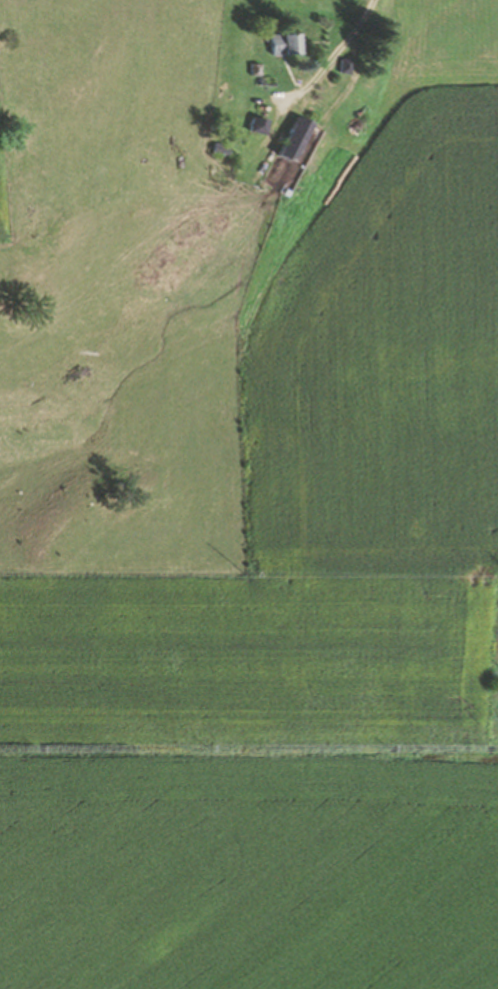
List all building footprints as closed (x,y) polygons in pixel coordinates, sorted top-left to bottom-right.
[(292,34),(293,41),(297,40),(298,48),(293,49),(294,54),(269,55),(268,35),(292,34)] [(248,64),(247,76),(256,76),(257,65),(248,64)] [(256,78),(270,79),(270,87),(255,86),(256,78)] [(261,121),(259,136),(242,133),(245,118),(261,121)] [(289,118),(303,125),(284,164),(270,157),(289,118)] [(226,147),(224,157),(208,154),(210,145),(226,147)]
